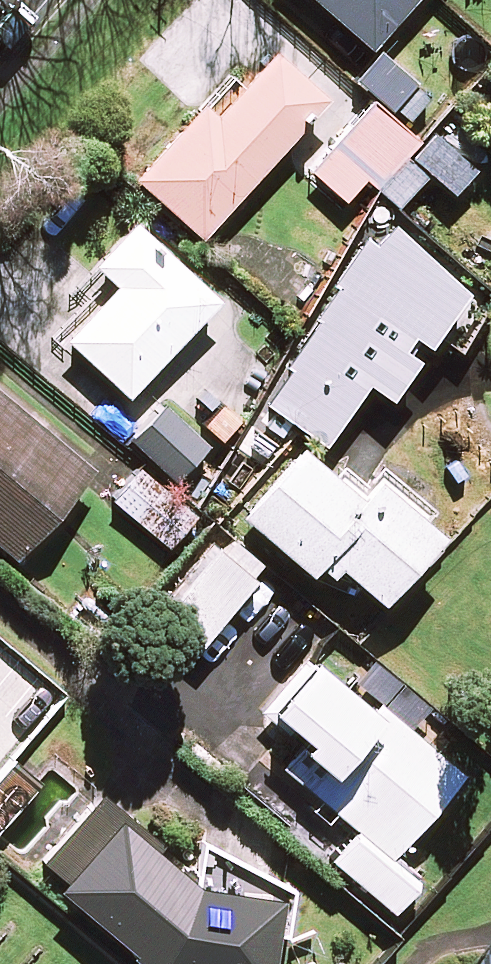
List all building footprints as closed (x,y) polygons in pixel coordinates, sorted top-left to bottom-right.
[(370,47),(411,0),(317,0),(370,47)] [(410,54),(389,36),(355,77),(406,121),(427,96),(397,70),(410,54)] [(325,96),(270,46),(212,110),(203,101),(135,176),(200,235),(325,96)] [(380,187),(422,141),(373,97),(310,168),(344,198),(366,174),(380,187)] [(422,141),(380,187),(398,203),(428,170),(451,191),(473,167),(432,130),(422,141)] [(67,338),(112,379),(86,406),(111,429),(136,402),(128,394),(217,296),(133,220),(94,262),(117,283),(67,338)] [(379,242),(366,234),(264,402),(270,406),(257,427),(276,438),(288,417),(326,440),(364,378),(389,394),(414,354),(405,348),(413,334),(429,343),(463,287),(392,220),(379,242)] [(0,391),(0,542),(16,555),(90,464),(0,391)] [(207,443),(161,402),(130,437),(175,478),(207,443)] [(332,569),(338,562),(380,597),(440,525),(427,514),(433,507),(378,461),(383,456),(364,440),(345,464),(339,458),(331,468),(296,439),(238,509),(310,569),(319,558),(332,569)] [(194,515),(139,467),(112,498),(168,546),(194,515)] [(300,607),(263,576),(208,639),(245,670),(300,607)] [(373,708),(309,653),(265,704),(306,739),(283,766),(269,754),(244,784),(292,826),(319,795),(359,829),(333,859),(392,909),(419,878),(391,854),(460,774),(377,704),(373,708)] [(102,797),(45,860),(150,963),(268,963),(277,894),(194,880),(102,797)]
